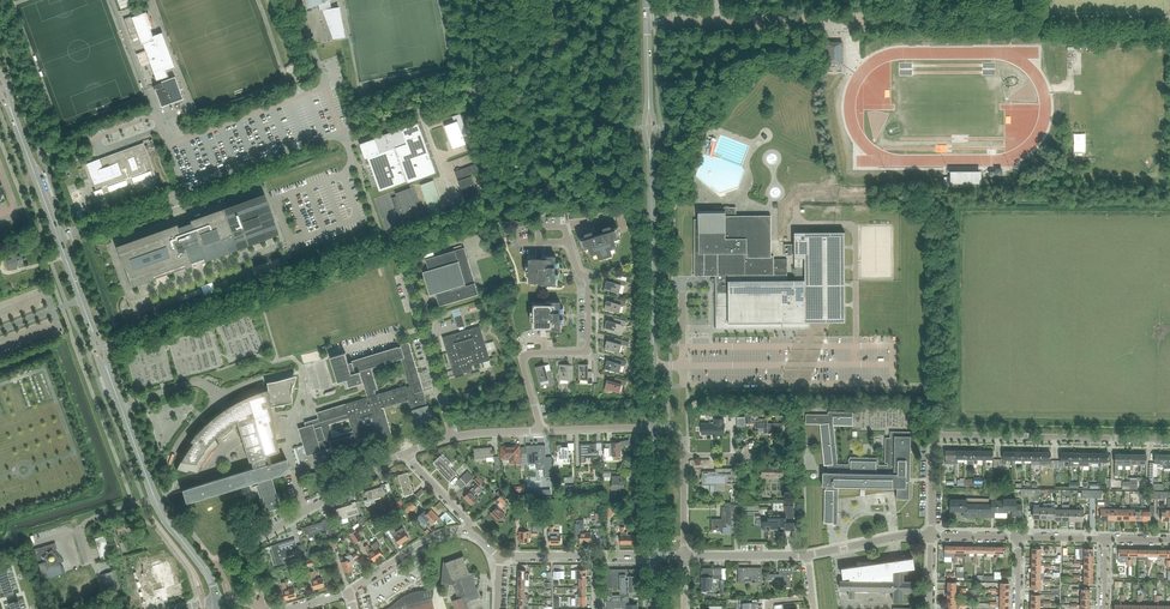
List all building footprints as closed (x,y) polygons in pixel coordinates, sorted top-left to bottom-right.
[(120,9),(130,6),(127,0),(117,0),(120,9)] [(307,8),(318,4),(318,6),(330,4),(329,0),(304,0),(307,8)] [(339,7),(322,10),(333,39),(344,37),(339,7)] [(123,19),(131,40),(139,37),(141,44),(142,43),(156,79),(167,76),(164,70),(174,66),(161,32),(151,36),(148,29),(152,28),(145,11),(135,14),(136,16),(134,16),(133,15),(123,19)] [(842,42),(825,42),(825,72),(834,72),(842,72),(842,42)] [(798,61),(800,67),(812,63),(810,57),(798,61)] [(985,75),(985,72),(992,71),(991,64),(981,66),(983,75),(985,75)] [(899,65),(899,75),(910,75),(910,65),(899,65)] [(161,82),(153,85),(155,89),(154,89),(161,106),(182,98),(174,76),(161,82)] [(468,133),(460,113),(452,116),(454,122),(444,125),(453,149),(466,144),(463,135),(468,133)] [(408,182),(437,172),(419,122),(402,129),(401,128),(375,138),(360,144),(365,159),(367,158),(379,191),(408,181),(408,182)] [(953,140),(939,140),(939,148),(953,148),(953,140)] [(156,177),(144,146),(143,142),(86,163),(98,196),(103,194),(104,196),(110,194),(109,191),(127,185),(128,187),(135,185),(134,182),(151,176),(152,178),(156,177)] [(454,172),(457,178),(477,171),(475,164),(454,172)] [(365,178),(369,189),(377,186),(369,166),(366,167),(369,176),(365,178)] [(950,183),(981,183),(981,171),(950,171),(950,183)] [(472,176),(458,181),(465,200),(478,195),(472,176)] [(420,185),(430,214),(444,209),(433,180),(420,185)] [(404,216),(405,218),(419,213),(410,189),(396,194),(397,196),(391,198),(398,218),(404,216)] [(171,227),(117,246),(122,261),(121,261),(123,267),(124,267),(131,286),(185,267),(185,268),(192,265),(190,262),(203,258),(204,260),(238,248),(237,248),(244,245),(245,246),(278,234),(264,194),(190,220),(190,222),(178,227),(177,224),(171,226),(171,227)] [(694,219),(694,276),(715,276),(715,278),(712,278),(712,281),(712,283),(715,283),(715,286),(730,286),(729,275),(787,275),(787,259),(774,259),(774,256),(771,256),(771,215),(736,216),(736,207),(711,207),(711,212),(698,212),(698,219),(694,219)] [(623,214),(628,230),(635,228),(630,212),(623,214)] [(586,237),(580,239),(583,249),(585,248),(586,252),(590,251),(591,254),(594,253),(595,257),(598,256),(599,258),(612,254),(611,252),(615,251),(614,247),(616,246),(615,243),(619,242),(618,238),(620,237),(617,227),(611,229),(610,226),(603,228),(605,233),(593,236),(592,232),(585,234),(586,237)] [(730,286),(715,286),(715,329),(797,329),(797,325),(797,323),(845,322),(844,232),(794,232),(794,280),(787,280),(787,275),(729,275),(730,286)] [(792,244),(784,244),(784,256),(792,256),(792,244)] [(478,293),(468,260),(466,254),(464,247),(435,256),(433,252),(424,255),(429,271),(427,272),(427,271),(426,272),(428,279),(427,279),(430,286),(431,286),(433,293),(435,292),(439,304),(478,293)] [(9,269),(18,265),(24,263),(21,255),(15,257),(13,252),(10,254),(12,259),(7,261),(9,269)] [(559,279),(558,267),(558,262),(555,262),(555,257),(542,257),(542,259),(529,259),(529,266),(526,266),(526,275),(529,275),(529,282),(542,282),(542,284),(555,284),(555,279),(559,279)] [(625,286),(626,281),(616,279),(615,283),(606,280),(604,290),(619,294),(621,285),(625,286)] [(625,306),(626,301),(616,299),(615,303),(606,300),(604,310),(619,314),(621,305),(625,306)] [(563,324),(563,313),(563,308),(560,308),(560,302),(546,302),(546,304),(534,305),(534,311),(530,311),(531,321),(534,321),(534,328),(544,328),(546,328),(546,330),(560,330),(560,324),(563,324)] [(464,325),(463,320),(461,315),(454,317),(457,327),(464,325)] [(625,325),(626,321),(616,319),(615,323),(606,320),(604,329),(619,333),(621,325),(625,325)] [(490,360),(482,333),(480,326),(442,337),(451,367),(453,366),(455,375),(473,370),(471,365),(490,360)] [(615,342),(606,340),(604,349),(619,353),(621,344),(628,346),(629,342),(616,338),(615,342)] [(345,403),(344,403),(344,404),(317,412),(318,418),(304,422),(306,426),(298,428),(306,455),(321,451),(321,449),(331,446),(332,451),(357,443),(391,432),(391,433),(392,433),(384,407),(408,400),(411,410),(416,426),(421,424),(428,422),(433,420),(428,405),(427,405),(424,395),(422,395),(421,391),(424,390),(409,342),(400,344),(401,346),(398,347),(398,346),(351,360),(352,361),(348,362),(345,352),(330,357),(338,381),(347,379),(349,387),(363,383),(367,397),(345,404),(345,403)] [(625,365),(626,361),(616,358),(615,362),(606,360),(604,369),(619,373),(621,364),(625,365)] [(588,384),(592,384),(592,373),(588,373),(588,364),(578,364),(578,380),(588,380),(588,384)] [(550,385),(554,384),(551,372),(547,373),(544,365),(535,367),(539,382),(548,380),(550,385)] [(568,384),(573,384),(573,373),(569,373),(569,365),(559,365),(559,380),(568,380),(568,384)] [(179,461),(175,468),(186,471),(188,469),(197,472),(201,466),(204,460),(209,454),(214,449),(219,443),(215,437),(218,433),(221,437),(232,428),(230,425),(236,420),(237,421),(236,421),(238,426),(239,425),(246,449),(245,450),(248,461),(251,460),(253,467),(252,467),(253,468),(182,489),(186,502),(186,501),(240,485),(248,482),(248,483),(257,480),(257,481),(257,482),(258,484),(259,484),(259,486),(258,486),(259,491),(261,491),(262,493),(263,498),(264,502),(264,503),(266,510),(280,506),(279,502),(277,498),(276,494),(271,480),(272,480),(271,478),(271,476),(279,474),(279,473),(282,472),(289,470),(289,471),(290,471),(286,458),(285,458),(286,459),(271,464),(269,455),(279,451),(276,440),(270,407),(275,405),(279,404),(284,403),(289,403),(291,386),(292,387),(295,375),(276,381),(266,383),(267,385),(264,386),(261,387),(251,390),(242,394),(234,398),(225,403),(227,406),(219,412),(211,418),(203,425),(196,432),(189,440),(192,442),(187,448),(183,455),(179,461)] [(625,385),(626,381),(616,378),(615,382),(607,380),(604,389),(619,393),(622,384),(625,385)] [(855,457),(854,457),(850,457),(849,459),(848,459),(848,464),(837,464),(833,425),(852,426),(853,412),(828,411),(828,414),(806,414),(806,424),(820,424),(824,465),(827,465),(828,472),(823,472),(822,477),(822,485),(826,486),(826,489),(824,489),(824,523),(833,523),(833,524),(837,524),(837,514),(838,485),(863,486),(897,486),(897,498),(909,498),(909,480),(910,469),(909,469),(910,444),(910,437),(912,437),(912,432),(890,431),(890,432),(890,438),(885,438),(885,463),(887,463),(888,465),(878,465),(878,460),(877,460),(877,458),(872,457),(855,457)] [(751,414),(745,414),(745,417),(745,423),(755,423),(755,428),(763,428),(763,433),(766,433),(767,434),(767,433),(782,433),(782,423),(767,423),(767,419),(759,419),(759,421),(751,421),(751,414)] [(745,426),(745,423),(745,417),(737,417),(737,427),(745,426)] [(714,424),(709,424),(701,424),(701,434),(724,434),(724,424),(724,419),(714,419),(714,424)] [(605,443),(601,443),(601,444),(605,444),(605,448),(604,448),(604,457),(605,457),(605,456),(613,456),(613,457),(613,456),(619,456),(620,456),(620,451),(620,447),(622,446),(630,445),(629,440),(620,441),(619,441),(619,443),(612,443),(609,443),(605,443)] [(580,444),(580,465),(581,465),(581,462),(586,462),(586,458),(592,457),(592,461),(599,461),(599,462),(599,450),(598,450),(598,451),(597,451),(596,443),(596,444),(580,444)] [(552,463),(549,463),(549,457),(545,457),(545,445),(530,446),(530,455),(528,455),(529,464),(536,463),(536,469),(544,469),(544,477),(552,476),(552,463)] [(561,447),(561,445),(554,445),(554,456),(556,456),(557,462),(564,462),(564,458),(568,458),(568,447),(561,447)] [(519,446),(502,447),(502,453),(501,453),(501,459),(507,458),(513,457),(513,463),(519,462),(519,466),(525,466),(525,453),(519,453),(519,446)] [(474,459),(493,457),(492,447),(473,449),(474,459)] [(955,459),(955,450),(945,450),(945,458),(945,463),(948,463),(948,459),(955,459)] [(964,459),(964,450),(955,450),(955,459),(954,464),(957,464),(957,459),(964,459)] [(973,459),(974,450),(964,450),(964,459),(964,464),(967,464),(967,459),(973,459)] [(983,459),(983,451),(974,450),(973,459),(973,464),(976,464),(976,459),(983,459)] [(983,451),(983,459),(983,464),(986,464),(986,459),(993,459),(993,451),(983,451)] [(1012,460),(1012,451),(1003,451),(1003,459),(1003,465),(1005,465),(1005,460),(1012,460)] [(1022,460),(1022,451),(1012,451),(1012,460),(1012,465),(1015,465),(1015,460),(1022,460)] [(1031,460),(1031,452),(1022,451),(1022,460),(1021,465),(1024,465),(1024,460),(1031,460)] [(1040,460),(1041,452),(1031,452),(1031,460),(1031,465),(1034,465),(1034,460),(1040,460)] [(1041,452),(1040,460),(1040,465),(1043,465),(1043,460),(1050,461),(1050,452),(1041,452)] [(1070,461),(1070,452),(1060,452),(1060,459),(1055,459),(1055,468),(1055,471),(1058,471),(1058,468),(1059,468),(1059,467),(1063,467),(1063,461),(1070,461)] [(1079,461),(1079,453),(1070,452),(1070,461),(1070,469),(1072,469),(1072,461),(1079,461)] [(1089,461),(1089,453),(1079,453),(1079,461),(1079,466),(1082,466),(1082,461),(1089,461)] [(1098,461),(1098,453),(1089,453),(1089,461),(1089,466),(1091,466),(1098,466),(1098,461)] [(1098,453),(1098,461),(1098,466),(1101,466),(1101,462),(1111,462),(1111,456),(1108,456),(1108,453),(1098,453)] [(1122,466),(1123,454),(1115,454),(1114,475),(1118,475),(1118,465),(1122,466)] [(1130,464),(1130,454),(1123,454),(1122,466),(1122,470),(1125,470),(1125,464),(1130,464)] [(1138,464),(1138,454),(1130,454),(1130,464),(1130,470),(1133,470),(1133,464),(1138,464)] [(1138,464),(1137,472),(1141,472),(1141,464),(1146,464),(1146,454),(1138,454),(1138,464)] [(1163,467),(1163,454),(1155,454),(1154,463),(1157,463),(1157,467),(1163,467)] [(434,462),(435,462),(434,464),(436,466),(438,465),(440,468),(438,469),(448,481),(456,473),(448,465),(451,462),(446,457),(444,460),(440,456),(434,462)] [(773,477),(773,475),(780,475),(780,478),(785,478),(785,467),(777,467),(777,466),(766,466),(766,465),(762,465),(762,471),(760,471),(760,477),(764,477),(764,478),(768,478),(768,477),(773,477)] [(722,492),(726,492),(726,477),(735,477),(735,468),(718,468),(718,471),(702,471),(702,483),(710,483),(710,485),(711,485),(711,489),(715,489),(715,492),(716,493),(722,493),(722,492)] [(466,484),(474,477),(468,471),(460,478),(466,484)] [(404,496),(413,493),(412,489),(407,472),(398,475),(403,492),(404,496)] [(478,475),(473,480),(479,485),(484,480),(478,475)] [(623,489),(624,489),(624,481),(622,481),(622,476),(612,476),(612,489),(616,489),(616,486),(623,486),(623,489)] [(384,492),(388,491),(385,484),(382,485),(382,487),(366,492),(367,495),(366,496),(367,497),(368,500),(385,495),(384,492)] [(470,491),(464,497),(471,505),(478,498),(474,495),(477,492),(476,491),(479,487),(477,485),(473,488),(470,490),(470,491)] [(575,485),(566,485),(566,493),(575,492),(575,485)] [(415,495),(418,497),(424,491),(422,488),(415,495)] [(498,521),(504,514),(500,509),(506,503),(500,496),(496,500),(499,504),(490,513),(498,521)] [(1106,502),(1106,498),(1104,497),(1104,505),(1097,505),(1097,515),(1100,515),(1100,519),(1107,520),(1108,506),(1109,506),(1109,502),(1106,502)] [(1007,499),(1007,500),(991,500),(991,499),(966,498),(966,499),(950,499),(950,511),(966,511),(966,517),(991,518),(991,512),(1007,512),(1007,510),(1012,510),(1012,518),(1022,518),(1022,504),(1016,504),(1016,499),(1007,499)] [(337,514),(339,518),(359,512),(356,501),(352,502),(352,504),(336,509),(337,513),(336,513),(337,514)] [(1115,509),(1115,520),(1122,520),(1123,506),(1124,506),(1124,502),(1121,502),(1121,505),(1120,505),(1120,509),(1115,509)] [(1135,514),(1135,520),(1142,520),(1142,509),(1142,506),(1144,506),(1144,502),(1141,502),(1141,506),(1139,506),(1139,509),(1130,509),(1130,514),(1135,514)] [(1167,503),(1167,507),(1166,510),(1161,510),(1161,521),(1168,521),(1169,507),(1169,503),(1167,503)] [(721,533),(732,533),(732,511),(739,511),(739,504),(725,504),(725,506),(721,506),(722,510),(721,519),(711,519),(711,531),(711,530),(721,530),(721,533)] [(778,529),(778,527),(785,527),(785,530),(794,530),(793,505),(784,505),(784,506),(785,506),(785,514),(768,514),(768,518),(763,518),(763,530),(764,531),(765,531),(766,531),(767,531),(768,530),(769,530),(769,529),(778,529)] [(1142,509),(1142,520),(1150,520),(1150,515),(1154,515),(1154,505),(1150,505),(1150,509),(1145,509),(1146,506),(1144,506),(1142,506),(1142,509)] [(1123,506),(1122,520),(1135,520),(1135,514),(1130,514),(1130,509),(1126,509),(1126,506),(1124,506),(1123,506)] [(438,518),(431,510),(426,514),(424,511),(425,511),(424,510),(417,517),(424,525),(428,521),(432,524),(438,518)] [(313,534),(326,530),(329,530),(330,533),(329,533),(330,536),(328,537),(329,540),(335,538),(331,526),(328,527),(326,519),(322,520),(323,522),(306,527),(307,528),(302,528),(306,535),(305,533),(308,533),(309,535),(309,536),(314,535),(313,534)] [(580,535),(580,539),(580,542),(590,542),(590,532),(583,532),(583,519),(576,520),(576,523),(574,523),(574,535),(580,535)] [(537,531),(543,531),(543,526),(532,526),(532,531),(532,535),(537,535),(537,531)] [(393,527),(385,533),(391,541),(395,538),(400,544),(409,538),(404,531),(405,530),(403,527),(396,531),(393,527)] [(624,527),(620,527),(620,532),(621,532),(621,535),(620,535),(620,544),(631,544),(631,535),(627,535),(627,531),(624,531),(624,527)] [(356,544),(360,541),(362,539),(356,530),(350,535),(356,544)] [(529,542),(529,531),(520,531),(520,542),(529,542)] [(549,531),(548,531),(548,535),(549,535),(550,544),(560,544),(560,535),(559,535),(559,531),(553,531),(549,531)] [(104,536),(95,538),(101,559),(110,557),(104,536)] [(276,544),(271,546),(275,559),(277,565),(284,563),(282,557),(295,553),(297,561),(306,558),(304,550),(299,552),(295,538),(293,539),(276,544)] [(330,549),(335,548),(338,547),(336,540),(328,542),(330,549)] [(372,547),(370,548),(367,544),(364,546),(369,553),(374,561),(383,555),(378,548),(381,546),(377,541),(370,545),(372,547)] [(55,543),(34,549),(38,564),(43,579),(65,572),(64,569),(60,564),(64,561),(55,550),(57,548),(55,543)] [(984,546),(974,546),(974,553),(974,556),(973,556),(973,559),(977,559),(977,556),(976,556),(977,553),(984,553),(984,546)] [(994,553),(994,546),(984,546),(984,553),(984,556),(987,556),(987,553),(994,553)] [(1031,557),(1041,558),(1041,548),(1038,548),(1038,547),(1035,547),(1035,548),(1032,548),(1031,557)] [(1128,556),(1128,549),(1118,549),(1118,555),(1118,560),(1120,560),(1121,555),(1128,556)] [(1167,556),(1168,550),(1158,550),(1158,556),(1157,561),(1160,561),(1161,556),(1167,556)] [(349,560),(341,562),(344,572),(353,570),(352,565),(356,562),(354,559),(355,559),(359,556),(356,553),(352,556),(351,555),(348,556),(349,560)] [(475,573),(470,573),(463,556),(445,562),(445,563),(444,563),(444,561),(442,583),(453,584),(458,598),(452,601),(455,608),(469,608),(467,602),(481,597),(478,588),(476,589),(474,583),(475,583),(475,579),(475,573)] [(903,577),(903,569),(914,567),(913,557),(892,561),(878,563),(878,562),(878,561),(856,561),(857,561),(857,563),(856,566),(841,568),(843,577),(849,576),(849,581),(840,580),(840,589),(849,589),(849,597),(852,597),(854,597),(854,590),(880,590),(880,591),(884,592),(884,591),(885,591),(893,591),(893,600),(903,600),(903,591),(911,591),(912,581),(902,581),(902,577),(903,577)] [(312,559),(302,562),(304,567),(313,565),(312,559)] [(174,578),(169,561),(160,563),(159,561),(152,563),(153,565),(151,566),(156,583),(151,585),(151,584),(150,584),(150,585),(142,587),(145,596),(144,596),(147,606),(182,595),(179,586),(176,587),(173,578),(174,578)] [(702,571),(701,571),(701,582),(702,582),(702,593),(703,593),(707,593),(707,594),(707,590),(713,590),(712,578),(714,578),(714,577),(718,577),(718,578),(722,578),(722,567),(721,567),(721,568),(702,568),(702,571)] [(762,567),(738,567),(738,583),(745,583),(745,576),(751,576),(751,583),(762,583),(762,567)] [(792,571),(792,567),(779,567),(779,574),(768,574),(768,575),(765,575),(765,580),(768,579),(768,580),(783,580),(783,587),(791,587),(791,575),(792,574),(792,571)] [(525,578),(525,580),(529,580),(529,574),(525,573),(525,569),(519,569),(518,578),(525,578)] [(586,578),(586,569),(575,569),(575,577),(575,580),(579,580),(579,578),(586,578)] [(636,592),(636,590),(637,580),(636,580),(636,576),(638,575),(639,569),(610,569),(605,569),(605,601),(629,601),(629,592),(636,592)] [(106,591),(116,588),(119,588),(114,570),(101,574),(106,591)] [(315,589),(325,586),(323,577),(312,580),(315,589)] [(525,585),(525,580),(525,578),(518,578),(518,587),(524,587),(524,589),(528,589),(529,586),(525,585)] [(579,587),(586,587),(586,578),(579,578),(579,580),(579,585),(575,586),(575,588),(579,588),(579,587)] [(1040,589),(1040,580),(1031,580),(1031,589),(1034,589),(1034,592),(1040,592),(1040,589)] [(524,594),(524,589),(524,587),(518,587),(517,596),(524,596),(524,597),(528,598),(528,595),(524,594)] [(586,596),(586,587),(579,587),(579,588),(579,594),(575,594),(575,597),(579,597),(579,596),(586,596)] [(1087,589),(1087,587),(1084,587),(1084,589),(1081,589),(1081,598),(1090,598),(1090,589),(1087,589)] [(286,600),(296,597),(294,588),(284,591),(286,600)] [(996,588),(993,588),(993,592),(996,592),(996,593),(1000,593),(1000,596),(1009,597),(1009,590),(1000,590),(996,589),(996,588)] [(392,608),(434,608),(433,603),(432,601),(434,592),(431,592),(428,591),(425,591),(422,591),(419,592),(416,592),(413,593),(410,594),(407,596),(405,597),(402,599),(400,600),(398,602),(396,604),(394,607),(392,608)] [(524,603),(524,597),(524,596),(517,596),(517,604),(524,605),(524,606),(528,606),(528,604),(524,603)] [(586,605),(586,596),(579,596),(579,597),(575,597),(575,606),(579,606),(579,607),(579,605),(586,605)] [(605,601),(605,608),(614,608),(614,606),(622,606),(622,608),(624,608),(637,608),(637,605),(629,605),(629,601),(605,601)] [(1120,601),(1120,604),(1114,604),(1114,608),(1123,608),(1123,605),(1123,601),(1120,601)]
